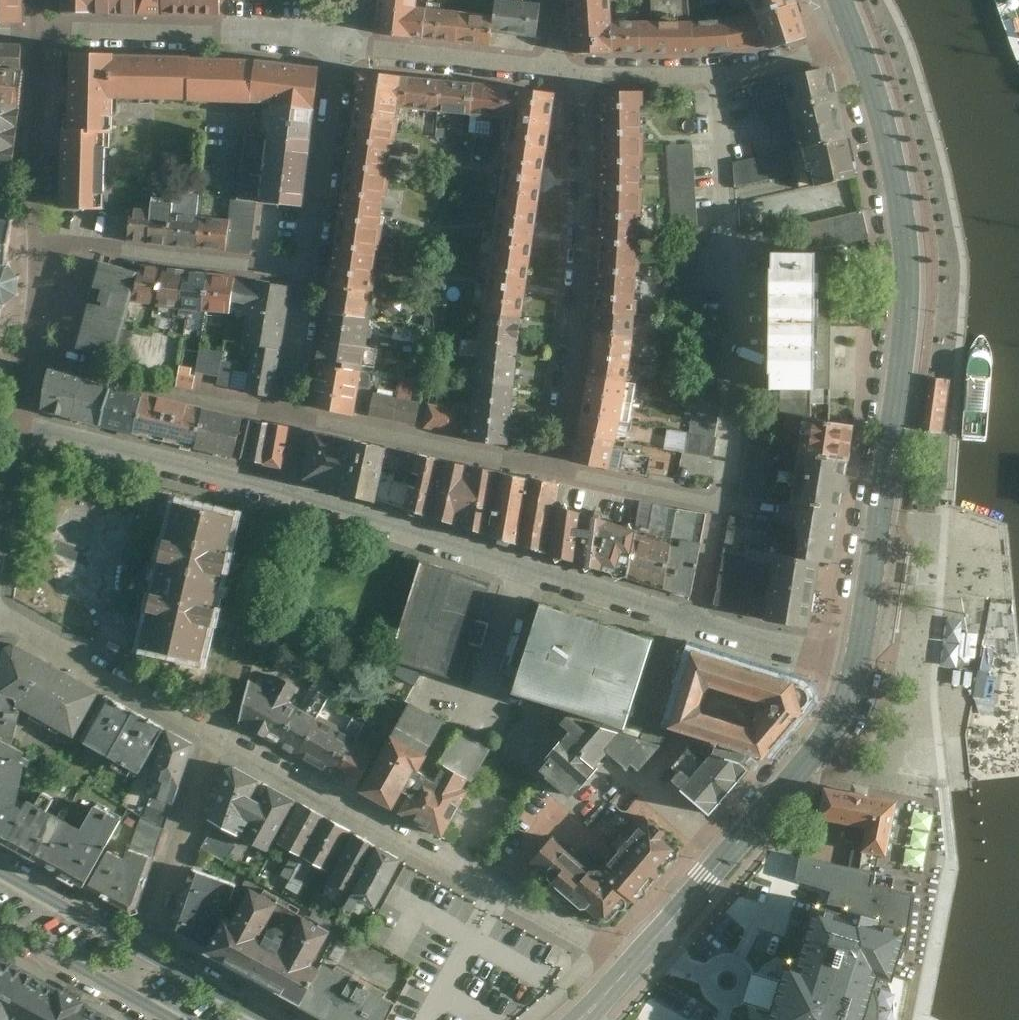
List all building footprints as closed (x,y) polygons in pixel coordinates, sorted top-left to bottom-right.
[(20,23),(20,0),(0,0),(0,23),(20,23)] [(95,0),(62,0),(62,12),(94,13),(95,0)] [(140,0),(95,0),(94,13),(140,14),(140,0)] [(163,0),(140,0),(140,14),(163,14),(163,0)] [(220,15),(221,0),(163,0),(163,14),(220,15)] [(425,4),(417,3),(418,0),(378,0),(375,34),(421,38),(425,4)] [(492,29),(534,34),(539,2),(519,0),(496,0),(494,11),(492,29)] [(573,53),(611,52),(609,17),(608,0),(569,0),(573,53)] [(637,17),(637,51),(689,50),(689,16),(688,0),(650,0),(650,17),(637,17)] [(753,9),(781,0),(749,0),(753,9)] [(763,41),(765,47),(806,34),(794,0),(781,0),(753,9),(763,41)] [(1009,39),(1018,63),(1018,0),(996,0),(1009,39)] [(457,7),(425,4),(421,38),(454,42),(457,7)] [(494,11),(457,7),(454,42),(490,45),(492,29),(494,11)] [(689,16),(689,50),(724,50),(763,41),(753,9),(722,15),(689,16)] [(637,17),(609,17),(611,52),(637,51),(637,17)] [(19,103),(23,43),(0,43),(0,102),(19,103)] [(113,56),(70,56),(69,125),(106,126),(112,126),(112,97),(113,56)] [(192,58),(113,56),(112,97),(190,99),(192,58)] [(190,99),(252,101),(256,60),(192,58),(190,99)] [(252,101),(272,103),(314,107),(318,66),(256,60),(252,101)] [(757,115),(786,109),(838,98),(831,68),(751,85),(757,115)] [(358,69),(350,121),(397,129),(399,117),(396,117),(398,106),(400,106),(404,76),(358,69)] [(400,106),(432,109),(436,79),(404,76),(400,106)] [(436,79),(432,109),(465,113),(469,83),(436,79)] [(509,87),(469,83),(465,113),(505,117),(509,87)] [(505,117),(501,143),(546,150),(554,94),(509,87),(505,117)] [(601,90),(600,143),(643,145),(643,130),(640,130),(640,105),(643,105),(643,91),(601,90)] [(838,98),(786,109),(794,145),(845,134),(838,98)] [(19,103),(0,102),(0,164),(15,166),(19,103)] [(272,103),(269,133),(311,137),(314,107),(272,103)] [(350,121),(342,175),(390,183),(392,170),(388,170),(392,143),(395,143),(397,129),(350,121)] [(106,126),(69,125),(62,125),(61,209),(104,208),(106,126)] [(240,199),(258,201),(302,206),(311,137),(269,133),(248,131),(240,199)] [(845,134),(794,145),(734,158),(734,186),(797,174),(800,188),(854,176),(845,134)] [(501,143),(493,199),(538,205),(546,150),(501,143)] [(600,143),(598,199),(642,200),(642,185),(638,185),(639,159),(643,159),(643,145),(600,143)] [(692,145),(667,147),(675,302),(702,301),(692,145)] [(342,175),(334,229),(381,236),(383,223),(380,222),(384,196),(388,196),(390,183),(342,175)] [(199,248),(202,216),(197,215),(200,193),(175,191),(174,202),(168,245),(199,248)] [(233,198),(230,218),(227,250),(253,253),(258,201),(240,199),(233,198)] [(493,199),(485,254),(530,261),(538,205),(493,199)] [(598,199),(596,254),(640,257),(640,242),(636,242),(637,215),(642,215),(642,200),(598,199)] [(168,245),(174,202),(152,200),(151,211),(147,243),(168,245)] [(147,243),(151,211),(131,209),(127,241),(147,243)] [(770,292),(830,291),(830,245),(869,237),(863,209),(816,220),(805,223),(769,230),(770,292)] [(227,250),(230,218),(202,216),(199,248),(227,250)] [(2,308),(6,307),(5,303),(16,295),(19,297),(21,294),(18,292),(19,279),(23,278),(22,275),(18,276),(10,264),(12,261),(8,259),(13,222),(16,220),(14,217),(11,220),(0,219),(0,323),(2,308)] [(326,282),(374,289),(375,276),(372,276),(376,248),(380,249),(381,236),(334,229),(326,282)] [(522,316),(530,261),(485,254),(477,309),(478,309),(522,316)] [(596,254),(593,311),(632,313),(636,313),(637,298),(633,298),(635,271),(639,271),(640,257),(596,254)] [(96,259),(71,349),(116,360),(132,301),(140,269),(96,259)] [(157,305),(164,267),(142,263),(140,269),(132,301),(157,305)] [(180,308),(186,271),(164,267),(157,305),(180,308)] [(203,307),(208,273),(186,271),(180,308),(202,311),(203,307)] [(231,312),(237,277),(208,273),(203,307),(231,312)] [(293,285),(237,277),(231,312),(248,315),(244,342),(256,344),(283,348),(293,285)] [(374,289),(326,282),(322,310),(369,317),(374,289)] [(770,292),(769,340),(830,341),(830,291),(770,292)] [(518,346),(522,316),(478,309),(474,341),(518,346)] [(369,317),(322,310),(317,340),(365,348),(369,317)] [(593,311),(591,331),(630,337),(632,313),(593,311)] [(591,331),(587,354),(626,360),(630,337),(591,331)] [(365,348),(317,340),(313,363),(361,371),(365,348)] [(830,341),(769,340),(769,388),(779,388),(778,412),(810,417),(810,388),(830,388),(830,341)] [(474,341),(472,361),(516,365),(518,346),(474,341)] [(283,348),(256,344),(247,389),(274,394),(283,348)] [(693,370),(696,371),(716,374),(719,350),(697,347),(693,370)] [(223,352),(201,348),(197,372),(219,376),(223,352)] [(587,354),(584,375),(623,381),(626,360),(587,354)] [(236,362),(223,360),(219,384),(232,386),(236,362)] [(472,361),(470,380),(514,384),(516,365),(472,361)] [(361,371),(313,363),(307,405),(354,413),(359,387),(370,389),(369,372),(361,371)] [(73,418),(84,377),(52,369),(42,409),(73,418)] [(692,391),(698,392),(719,395),(722,374),(716,374),(696,371),(692,391)] [(195,377),(180,373),(177,385),(193,388),(195,377)] [(584,375),(581,395),(620,401),(623,381),(584,375)] [(401,376),(396,397),(409,400),(413,379),(401,376)] [(110,384),(84,377),(73,418),(100,424),(110,384)] [(943,431),(950,379),(929,377),(923,428),(943,431)] [(470,380),(468,399),(512,404),(514,384),(470,380)] [(146,393),(110,384),(100,424),(135,434),(146,393)] [(391,421),(396,397),(370,391),(365,415),(391,421)] [(698,392),(694,413),(718,416),(721,395),(719,395),(698,392)] [(205,407),(146,393),(135,434),(195,447),(205,407)] [(581,395),(578,415),(616,421),(620,401),(581,395)] [(409,400),(396,397),(391,421),(416,426),(421,402),(409,400)] [(468,399),(466,419),(510,424),(512,404),(468,399)] [(458,409),(427,403),(421,427),(452,434),(458,409)] [(246,417),(205,407),(195,447),(236,457),(246,417)] [(693,413),(689,432),(715,436),(718,416),(694,413),(693,413)] [(616,421),(578,415),(568,459),(607,467),(616,421)] [(259,420),(246,417),(236,457),(250,459),(259,420)] [(800,417),(795,451),(847,459),(852,424),(800,417)] [(464,440),(508,444),(510,424),(466,419),(464,440)] [(274,423),(259,420),(250,459),(265,463),(274,423)] [(291,427),(274,423),(265,463),(283,467),(291,427)] [(375,500),(387,446),(309,429),(298,478),(375,500)] [(683,431),(679,452),(712,458),(716,437),(715,436),(689,432),(683,431)] [(774,448),(747,444),(739,497),(767,500),(774,448)] [(397,507),(410,451),(387,446),(375,500),(397,507)] [(422,514),(435,457),(410,451),(397,507),(422,514)] [(795,451),(787,502),(798,504),(840,510),(847,459),(795,451)] [(479,532),(493,471),(435,457),(422,514),(479,532)] [(553,506),(558,485),(493,471),(479,532),(543,551),(553,506)] [(175,499),(141,649),(202,665),(236,514),(175,499)] [(620,575),(659,586),(675,510),(638,501),(633,527),(620,575)] [(840,510),(798,504),(790,557),(818,561),(832,563),(840,510)] [(633,527),(553,506),(543,551),(620,575),(633,527)] [(704,516),(675,510),(659,586),(689,594),(704,516)] [(770,523),(732,517),(725,555),(748,559),(751,542),(766,545),(770,523)] [(808,628),(818,561),(790,557),(771,554),(769,563),(761,622),(808,628)] [(748,559),(725,555),(715,605),(761,622),(769,563),(748,559)] [(493,585),(423,565),(391,664),(398,666),(422,673),(460,685),(473,647),(481,650),(490,624),(481,621),(493,585)] [(921,569),(913,568),(910,588),(918,589),(921,569)] [(540,604),(511,694),(622,729),(651,640),(540,604)] [(98,691),(14,645),(3,650),(0,671),(0,699),(22,703),(20,710),(71,739),(98,691)] [(714,753),(754,766),(797,716),(788,684),(685,656),(660,733),(714,753)] [(422,673),(398,666),(393,674),(414,686),(422,673)] [(275,745),(298,706),(289,700),(297,688),(276,676),(268,688),(260,683),(237,722),(275,745)] [(295,756),(318,718),(329,699),(316,692),(306,711),(298,706),(275,745),(295,756)] [(109,758),(134,713),(105,696),(79,742),(109,758)] [(0,699),(0,740),(12,746),(20,710),(22,703),(0,699)] [(443,723),(404,702),(375,751),(352,790),(394,812),(417,771),(443,723)] [(164,730),(134,713),(109,758),(138,775),(164,730)] [(586,733),(566,717),(559,725),(568,733),(544,760),(547,762),(538,772),(569,799),(596,768),(595,767),(606,753),(626,770),(631,765),(638,772),(659,747),(592,727),(586,733)] [(332,778),(355,740),(363,726),(351,719),(342,732),(318,718),(295,756),(332,778)] [(417,771),(394,812),(441,838),(489,751),(453,731),(434,765),(438,767),(430,779),(417,771)] [(23,814),(16,810),(26,753),(12,746),(0,740),(0,840),(6,844),(23,814)] [(332,778),(352,790),(375,751),(355,740),(332,778)] [(754,766),(714,753),(703,765),(686,750),(668,770),(674,775),(665,784),(706,820),(754,766)] [(236,768),(229,771),(210,823),(217,825),(202,851),(228,864),(241,840),(272,856),(300,804),(236,768)] [(900,801),(826,788),(820,821),(843,825),(870,830),(865,856),(889,860),(900,801)] [(6,844),(43,863),(65,823),(28,803),(23,814),(6,844)] [(330,820),(303,806),(281,846),(308,861),(330,820)] [(82,832),(65,823),(43,863),(87,887),(123,823),(95,808),(82,832)] [(596,875),(554,837),(525,868),(546,886),(539,893),(555,907),(560,901),(575,913),(580,913),(597,927),(605,926),(614,916),(618,915),(621,913),(626,913),(634,904),(639,903),(646,895),(645,889),(683,847),(646,818),(627,839),(620,832),(605,849),(613,855),(596,875)] [(355,834),(330,820),(308,861),(333,874),(355,834)] [(381,849),(357,836),(330,884),(354,897),(381,849)] [(407,864),(382,850),(354,899),(379,913),(406,866),(407,864)] [(126,861),(110,852),(89,889),(130,911),(154,862),(131,852),(126,861)] [(836,863),(802,856),(796,878),(830,890),(836,863)] [(849,866),(836,863),(830,890),(827,901),(841,905),(843,900),(879,912),(878,914),(909,924),(914,893),(872,884),(875,872),(849,866)] [(175,936),(211,956),(230,919),(222,915),(225,905),(231,907),(237,886),(195,870),(173,930),(175,936)] [(230,919),(211,956),(301,1006),(324,966),(338,941),(306,923),(293,947),(291,946),(290,939),(281,934),(274,937),(272,936),(286,909),(255,893),(239,924),(230,919)] [(816,898),(797,958),(787,957),(780,979),(775,994),(770,1008),(767,1019),(864,1019),(878,972),(891,976),(909,924),(878,914),(879,912),(843,900),(841,905),(827,901),(816,898)] [(0,956),(0,1019),(12,1019),(15,1015),(25,1019),(80,1019),(88,1005),(0,956)] [(324,966),(301,1006),(328,1019),(388,1019),(396,1004),(389,1000),(391,995),(339,967),(336,972),(324,966)] [(775,994),(780,979),(755,972),(746,1001),(770,1008),(775,994)] [(88,1005),(80,1019),(116,1019),(88,1005)]
